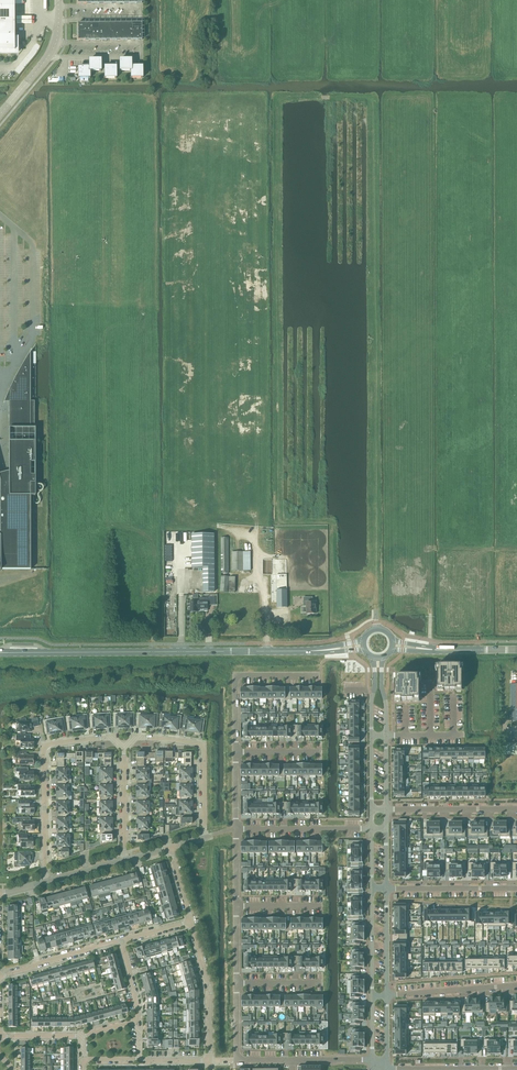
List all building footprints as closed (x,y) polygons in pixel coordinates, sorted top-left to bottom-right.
[(14,52),(14,0),(0,0),(0,52),(14,52)] [(85,23),(78,23),(78,41),(85,41),(85,40),(88,40),(88,41),(96,40),(99,40),(106,40),(109,40),(117,40),(120,40),(127,40),(130,40),(131,40),(138,40),(141,40),(142,40),(142,23),(141,23),(138,24),(138,23),(130,23),(130,24),(127,24),(127,23),(120,23),(120,24),(117,24),(117,23),(109,23),(109,24),(106,24),(106,23),(99,23),(99,24),(95,24),(95,23),(88,23),(88,24),(85,24),(85,23)] [(100,60),(89,60),(89,67),(89,71),(100,71),(100,60)] [(131,60),(119,60),(119,66),(119,71),(120,71),(130,71),(131,71),(131,67),(131,60)] [(89,79),(89,71),(89,67),(78,67),(78,79),(89,78),(89,79)] [(105,79),(105,78),(115,78),(115,79),(116,79),(116,67),(104,67),(104,79),(105,79)] [(131,71),(130,71),(130,79),(131,79),(131,78),(141,78),(141,79),(142,79),(142,67),(131,67),(131,71)] [(30,496),(35,496),(35,475),(30,475),(30,462),(34,462),(34,401),(30,401),(30,353),(31,352),(31,351),(24,362),(20,369),(18,372),(16,375),(14,380),(11,386),(9,390),(8,393),(6,397),(4,402),(5,402),(9,402),(9,471),(0,474),(0,570),(30,570),(30,496)] [(195,534),(192,534),(192,567),(203,567),(203,592),(214,592),(214,567),(214,534),(195,534)] [(234,539),(221,539),(221,571),(234,570),(234,539)] [(287,590),(277,590),(277,608),(287,607),(287,590)] [(200,602),(190,602),(190,612),(198,611),(198,608),(204,608),(208,608),(208,605),(215,605),(215,597),(208,598),(200,598),(200,602)] [(312,597),(304,597),(304,604),(306,604),(307,614),(308,614),(310,614),(311,614),(316,614),(316,602),(313,602),(312,597)] [(438,671),(437,671),(437,688),(443,688),(443,690),(456,690),(456,688),(462,688),(462,671),(460,671),(460,665),(438,665),(438,671)] [(396,682),(394,682),(395,700),(400,700),(400,701),(413,701),(413,699),(419,699),(419,682),(418,682),(418,676),(396,677),(396,682)] [(297,688),(296,688),(290,688),(290,693),(285,693),(285,699),(284,699),(284,700),(291,700),(291,699),(297,699),(297,688)] [(100,728),(100,713),(89,714),(90,727),(93,727),(93,728),(100,728)] [(100,713),(100,728),(108,727),(108,726),(111,726),(110,713),(100,713)] [(123,727),(123,713),(113,713),(113,726),(116,726),(116,727),(123,727)] [(123,713),(123,727),(131,727),(131,726),(134,726),(134,713),(123,713)] [(146,713),(140,713),(136,713),(136,726),(139,726),(139,727),(146,728),(147,716),(146,716),(146,713)] [(147,716),(146,728),(153,728),(154,726),(157,726),(157,713),(154,713),(154,716),(147,716)] [(76,718),(78,730),(85,729),(85,727),(88,727),(86,714),(83,715),(83,718),(76,718)] [(160,714),(159,727),(162,727),(162,728),(169,729),(170,718),(163,717),(164,714),(160,714)] [(170,718),(169,729),(176,730),(176,728),(179,728),(181,716),(177,715),(170,715),(170,718)] [(78,730),(76,718),(70,719),(69,716),(66,716),(67,729),(70,729),(71,730),(78,730)] [(184,716),(182,729),(185,729),(185,731),(192,732),(193,721),(194,717),(187,716),(184,716)] [(53,719),(55,733),(62,732),(62,730),(65,730),(63,717),(53,719)] [(33,727),(39,725),(37,718),(32,719),(32,721),(26,721),(25,718),(19,720),(19,721),(17,721),(17,731),(28,731),(28,726),(33,726),(33,727)] [(55,733),(53,719),(43,720),(45,733),(48,732),(48,734),(55,733)] [(193,721),(192,732),(199,733),(199,731),(202,732),(204,719),(201,719),(200,722),(193,721)] [(294,733),(294,725),(290,725),(290,727),(284,727),(284,737),(291,737),(291,733),(294,733)] [(304,726),(298,727),(298,725),(294,725),(294,733),(298,733),(298,737),(305,737),(304,737),(304,726)] [(20,748),(33,748),(33,739),(29,739),(29,734),(16,735),(16,741),(20,741),(20,748)] [(516,754),(516,742),(500,742),(500,754),(516,754)] [(16,764),(33,764),(33,755),(22,755),(22,751),(13,751),(13,758),(16,758),(16,762),(16,763),(16,764)] [(70,753),(70,759),(75,759),(75,762),(78,762),(78,767),(83,767),(83,762),(83,752),(75,752),(75,753),(70,753)] [(98,758),(98,753),(92,753),(92,752),(85,752),(85,762),(92,762),(92,758),(98,758)] [(150,753),(150,758),(155,758),(155,762),(163,762),(163,752),(155,752),(155,753),(150,753)] [(178,758),(178,753),(172,753),(172,752),(165,752),(165,762),(172,762),(172,758),(178,758)] [(70,759),(70,753),(56,753),(56,767),(64,767),(64,766),(64,759),(70,759)] [(98,753),(98,758),(104,758),(104,766),(111,766),(111,753),(98,753)] [(150,758),(150,753),(136,753),(136,766),(144,766),(144,758),(150,758)] [(178,753),(178,758),(184,758),(184,766),(191,766),(191,753),(178,753)] [(284,770),(279,770),(279,765),(273,765),(273,776),(278,776),(278,777),(285,777),(285,776),(284,776),(284,770)] [(56,775),(68,775),(68,766),(64,766),(64,767),(56,767),(56,775)] [(104,766),(100,766),(100,775),(111,775),(111,766),(104,766)] [(136,774),(148,774),(151,774),(151,766),(144,766),(136,766),(136,774)] [(184,766),(180,766),(180,774),(191,774),(191,766),(184,766)] [(19,781),(33,781),(33,771),(26,771),(26,767),(16,768),(16,772),(19,772),(19,781)] [(148,774),(136,774),(136,783),(148,783),(148,774)] [(191,774),(180,774),(180,783),(191,783),(191,774)] [(68,775),(56,775),(57,783),(72,783),(72,775),(68,775)] [(111,775),(100,775),(100,783),(111,783),(111,775)] [(68,791),(71,791),(71,783),(72,783),(57,783),(57,791),(68,791)] [(111,783),(100,783),(100,791),(111,791),(111,783)] [(148,783),(136,783),(136,791),(148,791),(148,783)] [(180,791),(191,791),(191,783),(180,783),(180,791)] [(19,796),(21,796),(33,796),(33,788),(27,788),(27,784),(17,784),(17,789),(19,790),(19,796)] [(68,791),(57,791),(57,799),(71,799),(71,791),(68,791)] [(111,791),(100,791),(100,799),(111,799),(111,791)] [(148,791),(136,791),(137,799),(148,799),(148,791)] [(191,791),(180,791),(180,799),(191,799),(191,791)] [(71,799),(57,799),(57,808),(68,808),(68,800),(71,800),(71,799)] [(100,808),(111,808),(111,799),(100,799),(100,808)] [(137,807),(148,807),(148,799),(137,799),(137,807)] [(178,807),(180,807),(191,807),(191,799),(180,799),(176,799),(176,807),(178,807)] [(29,801),(19,801),(19,808),(21,808),(21,813),(34,813),(34,804),(29,804),(29,801)] [(283,810),(283,802),(279,802),(279,804),(274,804),(273,804),(273,814),(280,814),(280,810),(283,810)] [(293,803),(287,804),(287,802),(283,802),(283,810),(287,810),(287,814),(294,814),(293,814),(293,803)] [(137,816),(148,816),(148,807),(137,807),(137,816)] [(191,807),(180,807),(180,816),(191,816),(191,807)] [(68,808),(57,808),(57,816),(68,816),(68,808)] [(96,816),(111,816),(111,808),(100,808),(100,816),(96,816)] [(57,824),(68,824),(68,816),(57,816),(57,824)] [(96,824),(111,824),(111,816),(96,816),(96,824)] [(137,824),(148,824),(148,816),(137,816),(137,824)] [(191,816),(180,816),(180,828),(187,825),(188,825),(188,824),(191,824),(191,816)] [(23,830),(34,830),(34,821),(29,821),(28,820),(28,817),(19,817),(19,822),(21,822),(21,825),(22,826),(23,826),(23,830)] [(398,823),(394,823),(394,830),(394,829),(405,829),(405,824),(407,824),(407,819),(398,819),(398,823)] [(427,829),(423,829),(423,837),(433,837),(433,822),(427,822),(427,829)] [(440,822),(433,822),(433,837),(443,837),(443,829),(440,829),(440,822)] [(449,829),(446,829),(446,837),(455,837),(455,822),(449,822),(449,829)] [(462,822),(455,822),(455,837),(465,837),(465,829),(462,829),(462,822)] [(471,829),(468,829),(468,837),(478,837),(478,822),(471,822),(471,829)] [(484,822),(478,822),(478,837),(488,837),(488,829),(484,829),(484,822)] [(493,829),(490,829),(490,837),(500,837),(500,822),(493,822),(493,829)] [(506,822),(500,822),(500,837),(510,837),(510,829),(506,829),(506,822)] [(57,832),(68,832),(68,824),(57,824),(57,832)] [(100,832),(111,832),(111,824),(96,824),(100,824),(100,832)] [(137,832),(148,832),(148,824),(137,824),(137,832)] [(57,841),(68,841),(68,832),(57,832),(57,841)] [(111,832),(100,832),(100,845),(107,842),(108,841),(111,841),(111,832)] [(148,832),(137,832),(137,841),(140,841),(141,841),(141,842),(148,839),(148,832)] [(33,843),(34,842),(33,841),(32,838),(27,838),(27,835),(19,835),(19,839),(20,839),(20,846),(25,846),(26,848),(27,846),(33,846),(33,843)] [(68,841),(57,841),(57,849),(68,849),(68,841)] [(362,854),(362,845),(358,845),(358,841),(347,841),(347,846),(351,846),(351,854),(362,854)] [(68,849),(57,849),(57,858),(61,858),(62,858),(62,859),(68,856),(68,849)] [(31,859),(33,859),(33,852),(31,852),(18,852),(18,853),(14,853),(14,861),(18,861),(18,865),(20,865),(20,867),(24,867),(24,865),(31,865),(31,861),(31,859)] [(362,863),(362,854),(351,854),(351,867),(358,866),(358,863),(362,863)] [(500,862),(490,862),(490,870),(493,870),(493,877),(500,877),(500,862)] [(510,862),(500,862),(500,877),(507,877),(507,870),(510,870),(510,862)] [(165,870),(164,864),(159,865),(158,863),(153,864),(154,866),(150,867),(152,874),(155,873),(165,870)] [(433,863),(423,863),(423,870),(427,870),(427,877),(433,877),(433,863)] [(443,863),(433,863),(433,877),(440,877),(440,870),(443,870),(443,863)] [(450,863),(446,863),(446,870),(449,870),(449,877),(456,877),(456,863),(450,863)] [(465,863),(456,863),(456,877),(462,877),(462,870),(465,870),(465,863)] [(478,863),(468,863),(468,870),(471,870),(471,877),(478,877),(478,863)] [(488,863),(478,863),(478,877),(484,877),(484,870),(488,870),(488,863)] [(362,880),(362,872),(358,872),(358,868),(351,868),(351,880),(362,880)] [(165,870),(155,873),(152,874),(153,880),(167,877),(165,870)] [(132,886),(138,884),(139,886),(142,885),(140,878),(137,879),(135,873),(129,875),(132,886)] [(124,877),(127,888),(133,886),(132,886),(129,875),(124,877)] [(127,888),(124,877),(118,878),(121,889),(127,888)] [(167,877),(153,880),(155,887),(158,886),(169,883),(167,877)] [(121,889),(118,878),(112,880),(115,891),(121,889)] [(295,887),(295,879),(291,879),(291,881),(285,881),(285,891),(284,891),(291,891),(291,887),(295,887)] [(305,891),(305,880),(299,880),(299,879),(295,879),(295,887),(298,887),(298,891),(305,891)] [(107,882),(110,892),(115,891),(112,880),(107,882)] [(362,889),(362,880),(351,880),(351,889),(347,889),(347,893),(359,893),(359,889),(362,889)] [(110,895),(109,893),(110,892),(107,882),(101,883),(104,894),(104,896),(110,895)] [(95,885),(98,896),(104,894),(101,883),(95,885)] [(160,892),(171,889),(169,883),(158,886),(160,892)] [(98,896),(95,885),(89,886),(92,897),(98,896)] [(87,890),(85,891),(84,888),(78,889),(81,900),(89,898),(87,890)] [(82,903),(81,900),(78,889),(73,891),(76,905),(82,903)] [(162,899),(172,896),(171,889),(160,892),(162,899)] [(67,892),(70,903),(71,906),(76,905),(73,891),(67,892)] [(70,903),(67,892),(61,894),(64,905),(70,903)] [(56,896),(58,906),(64,905),(61,894),(56,896)] [(362,907),(362,898),(359,898),(359,894),(347,894),(347,899),(351,899),(351,907),(362,907)] [(59,909),(58,907),(58,906),(56,896),(50,897),(53,908),(53,910),(59,909)] [(161,906),(174,902),(172,896),(162,899),(159,899),(161,906)] [(47,909),(47,910),(53,908),(50,897),(44,899),(47,909)] [(47,910),(47,909),(44,899),(44,898),(38,900),(39,903),(36,904),(37,906),(36,906),(38,914),(42,913),(48,912),(47,910)] [(18,913),(21,913),(21,912),(21,906),(22,906),(21,900),(12,903),(12,906),(7,906),(7,913),(18,913)] [(176,908),(174,902),(161,906),(163,912),(165,911),(176,908)] [(362,916),(362,907),(351,907),(351,915),(347,915),(347,920),(359,920),(359,916),(362,916)] [(176,908),(165,911),(167,918),(168,918),(169,920),(173,918),(173,916),(178,915),(176,908)] [(145,922),(151,920),(148,910),(142,911),(142,912),(145,922)] [(136,911),(131,912),(131,915),(134,925),(139,923),(137,913),(136,911)] [(139,923),(145,922),(142,912),(137,913),(139,923)] [(134,925),(131,915),(126,916),(129,926),(134,925)] [(129,926),(126,916),(121,918),(123,928),(129,926)] [(104,919),(107,932),(112,931),(110,921),(109,918),(104,919)] [(123,928),(121,918),(115,919),(118,929),(123,928)] [(104,919),(98,921),(102,934),(107,932),(104,919)] [(110,921),(112,931),(118,929),(115,919),(110,921)] [(297,919),(291,919),(291,924),(286,924),(286,930),(285,930),(285,931),(292,931),(292,930),(297,930),(297,919)] [(102,934),(98,921),(92,922),(96,935),(102,934)] [(94,936),(91,926),(91,923),(85,925),(88,937),(94,936)] [(364,927),(360,927),(360,923),(350,923),(350,934),(364,934),(364,927)] [(88,937),(85,925),(80,926),(83,939),(88,937)] [(83,939),(80,926),(74,928),(78,940),(83,939)] [(78,940),(74,928),(69,929),(72,942),(78,940)] [(394,928),(394,935),(399,935),(399,938),(407,938),(407,934),(406,934),(406,929),(406,928),(394,928)] [(63,931),(67,943),(72,942),(69,929),(63,931)] [(58,932),(61,945),(67,943),(63,931),(58,932)] [(61,945),(58,932),(53,934),(53,936),(56,946),(61,945)] [(364,941),(364,934),(350,934),(351,944),(360,944),(360,941),(364,941)] [(178,947),(185,946),(183,940),(184,939),(183,936),(182,937),(182,935),(175,937),(178,947)] [(48,938),(50,948),(56,946),(53,936),(48,938)] [(178,947),(175,937),(170,939),(173,951),(177,950),(176,947),(178,947)] [(48,938),(42,939),(45,949),(50,948),(48,938)] [(399,942),(394,942),(394,948),(395,948),(406,948),(406,943),(407,943),(407,938),(399,938),(399,942)] [(42,939),(36,940),(39,951),(45,949),(42,939)] [(173,951),(170,939),(164,940),(167,952),(173,951)] [(167,952),(164,940),(158,942),(161,954),(167,952)] [(156,956),(161,954),(158,942),(152,944),(156,956)] [(147,945),(150,957),(156,956),(152,944),(147,945)] [(150,957),(147,945),(141,947),(144,956),(144,957),(144,959),(150,957)] [(138,958),(144,957),(144,956),(141,947),(133,949),(134,954),(136,953),(138,958)] [(353,954),(353,960),(364,960),(364,953),(360,953),(360,950),(351,950),(351,954),(353,954)] [(19,959),(19,952),(8,952),(8,959),(13,959),(13,962),(18,961),(18,959),(19,959)] [(108,962),(117,960),(115,954),(106,956),(108,962)] [(295,964),(295,956),(291,956),(291,957),(285,958),(285,968),(292,968),(292,964),(295,964)] [(305,957),(299,957),(299,956),(295,956),(295,964),(299,964),(299,968),(305,968),(305,957)] [(86,962),(89,971),(95,969),(92,960),(86,962)] [(117,960),(108,962),(109,968),(118,966),(117,960)] [(364,960),(353,960),(353,967),(351,967),(351,971),(360,971),(360,967),(364,967),(364,960)] [(180,970),(192,967),(190,961),(178,964),(180,970)] [(81,963),(83,972),(89,971),(86,962),(81,963)] [(75,965),(77,974),(83,972),(81,963),(75,965)] [(69,966),(71,975),(77,974),(75,965),(69,966)] [(63,968),(66,977),(71,975),(69,966),(63,968)] [(118,966),(109,968),(111,974),(120,971),(118,966)] [(192,967),(180,970),(181,976),(193,972),(192,967)] [(58,970),(60,978),(66,977),(63,968),(58,970)] [(52,971),(54,980),(60,978),(58,970),(52,971)] [(46,973),(48,982),(54,980),(52,971),(46,973)] [(120,971),(111,974),(113,980),(121,977),(120,971)] [(157,972),(152,973),(152,972),(140,975),(142,981),(154,978),(154,977),(158,976),(157,972)] [(193,972),(181,976),(183,981),(195,978),(193,972)] [(40,974),(43,983),(48,982),(46,973),(40,974)] [(34,976),(37,985),(43,983),(40,974),(34,976)] [(37,985),(34,976),(29,977),(31,986),(37,985)] [(121,977),(113,980),(114,985),(123,983),(121,977)] [(364,980),(360,980),(360,977),(351,977),(351,987),(364,987),(364,980)] [(143,987),(155,984),(154,978),(142,981),(143,987)] [(187,986),(196,984),(195,978),(183,981),(185,987),(187,987),(187,986)] [(123,983),(114,985),(116,991),(125,989),(123,983)] [(145,993),(157,989),(155,984),(143,987),(145,993)] [(187,986),(187,987),(188,992),(198,991),(196,984),(187,986)] [(365,994),(364,987),(351,987),(351,997),(360,997),(360,994),(365,994)] [(147,998),(159,997),(157,989),(145,993),(147,998)] [(285,1007),(285,1001),(280,1001),(280,996),(274,996),(273,996),(274,1007),(279,1007),(279,1008),(286,1008),(286,1007),(285,1007)] [(489,1003),(486,1003),(486,1011),(490,1011),(490,1010),(496,1010),(496,998),(489,998),(489,1003)] [(496,1010),(496,1012),(507,1012),(507,1003),(503,1003),(503,998),(496,998),(496,1010)] [(465,1005),(462,1005),(462,1013),(472,1013),(472,1000),(465,1000),(465,1005)] [(479,1000),(472,1000),(472,1013),(483,1013),(483,1005),(479,1005),(479,1000)] [(119,1005),(122,1014),(127,1012),(125,1003),(119,1005)] [(353,1007),(353,1014),(364,1014),(365,1014),(365,1007),(360,1007),(360,1003),(351,1003),(351,1007),(353,1007)] [(114,1006),(116,1015),(122,1014),(119,1005),(114,1006)] [(108,1008),(110,1017),(116,1015),(114,1006),(108,1008)] [(102,1009),(105,1018),(110,1017),(108,1008),(102,1009)] [(96,1011),(99,1020),(105,1018),(102,1009),(96,1011)] [(91,1013),(93,1021),(99,1020),(96,1011),(91,1013)] [(87,1023),(93,1021),(91,1013),(85,1014),(87,1023)] [(79,1016),(82,1025),(87,1023),(85,1014),(79,1016)] [(364,1021),(364,1014),(353,1014),(353,1020),(351,1020),(351,1024),(360,1024),(360,1021),(364,1021)] [(73,1017),(74,1027),(82,1025),(79,1016),(73,1017)] [(365,1033),(360,1033),(360,1030),(351,1030),(351,1040),(365,1040),(365,1033)] [(284,1041),(284,1033),(280,1033),(280,1035),(274,1035),(274,1036),(274,1045),(281,1045),(281,1041),(284,1041)] [(294,1036),(295,1036),(295,1034),(288,1035),(288,1033),(284,1033),(284,1041),(288,1041),(288,1045),(295,1045),(294,1045),(294,1036)] [(470,1039),(460,1039),(460,1047),(464,1047),(464,1054),(470,1054),(470,1039)] [(480,1039),(470,1039),(470,1054),(477,1054),(477,1047),(480,1047),(480,1039)] [(493,1039),(484,1039),(484,1047),(487,1047),(487,1054),(494,1054),(493,1039)] [(503,1039),(493,1039),(494,1054),(500,1054),(500,1047),(503,1047),(503,1039)] [(157,1040),(147,1040),(147,1048),(152,1048),(152,1046),(160,1046),(160,1040),(159,1040),(157,1040)] [(189,1040),(188,1040),(188,1046),(194,1046),(194,1048),(199,1048),(199,1040),(189,1040)] [(365,1047),(365,1040),(351,1040),(351,1051),(360,1051),(360,1047),(365,1047)]
